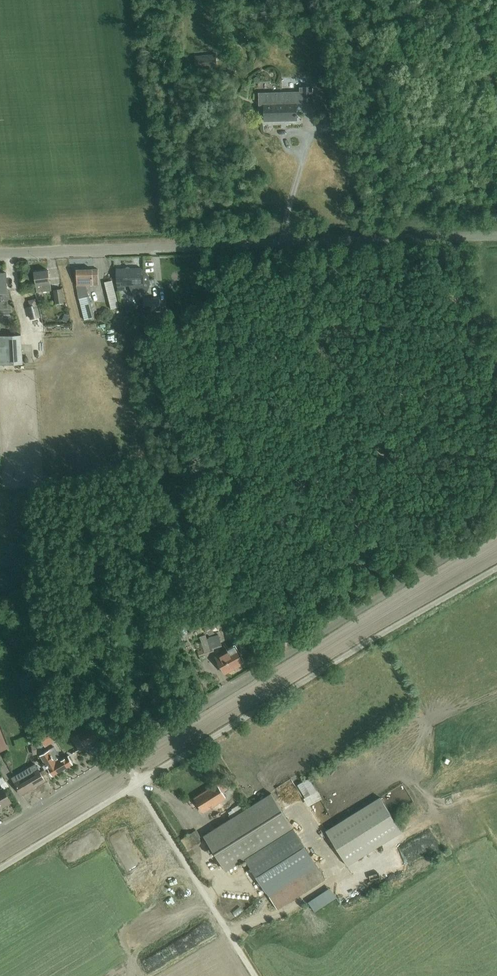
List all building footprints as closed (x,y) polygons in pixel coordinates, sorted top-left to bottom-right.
[(210,41),(197,41),(197,63),(217,63),(217,49),(210,49),(210,41)] [(303,88),(303,104),(312,104),(312,88),(303,88)] [(265,105),(265,122),(298,121),(297,104),(265,105)] [(173,255),(174,263),(182,263),(181,255),(173,255)] [(130,285),(135,297),(136,297),(138,297),(139,297),(140,296),(141,296),(142,295),(143,294),(144,294),(145,293),(146,292),(147,291),(148,290),(148,289),(149,287),(149,286),(149,285),(149,284),(149,283),(149,281),(149,280),(149,279),(149,278),(148,276),(147,275),(147,274),(146,273),(145,272),(144,271),(143,272),(141,272),(141,268),(131,268),(130,267),(128,266),(126,267),(125,268),(116,269),(116,282),(118,291),(126,290),(125,285),(130,285)] [(77,285),(80,299),(85,319),(92,318),(87,297),(84,285),(97,286),(98,270),(77,270),(77,285)] [(37,293),(43,292),(51,291),(49,271),(34,272),(36,288),(37,293)] [(104,282),(109,302),(111,309),(118,307),(112,280),(104,282)] [(54,290),(55,304),(63,303),(61,290),(54,290)] [(159,298),(144,299),(145,312),(160,311),(159,298)] [(131,300),(131,308),(139,308),(139,299),(131,300)] [(39,317),(35,300),(29,301),(31,307),(28,307),(31,319),(39,317)] [(64,336),(64,324),(52,324),(51,335),(64,336)] [(23,364),(21,335),(0,336),(0,365),(23,364)] [(207,636),(214,634),(210,623),(203,626),(207,636)] [(210,638),(207,639),(206,635),(199,637),(203,649),(198,651),(200,660),(206,659),(205,655),(214,652),(213,647),(221,645),(219,635),(210,637),(210,638)] [(290,638),(275,645),(278,650),(292,642),(290,638)] [(216,657),(225,673),(244,661),(234,646),(216,657)] [(91,726),(78,734),(85,747),(99,739),(91,726)] [(48,746),(57,739),(53,733),(44,739),(48,746)] [(38,744),(31,745),(32,755),(42,754),(41,747),(45,745),(43,741),(38,744)] [(49,751),(41,756),(53,775),(76,761),(71,754),(62,760),(55,747),(48,750),(49,751)] [(46,769),(39,773),(34,764),(12,778),(21,794),(44,781),(41,776),(48,773),(46,769)] [(309,779),(297,785),(305,798),(303,799),(308,807),(322,799),(318,791),(317,791),(309,779)] [(222,781),(195,798),(204,813),(226,798),(222,792),(227,789),(222,781)] [(10,802),(2,789),(0,790),(0,808),(10,802)] [(247,858),(294,829),(279,805),(271,793),(203,836),(210,847),(215,854),(226,872),(245,859),(247,858)] [(380,797),(325,831),(347,866),(402,832),(380,797)] [(229,809),(233,815),(247,808),(243,802),(229,809)] [(247,858),(245,859),(267,893),(315,863),(294,829),(247,858)] [(198,838),(194,832),(181,840),(188,850),(201,842),(198,838)] [(315,863),(267,893),(277,910),(325,880),(315,863)] [(330,888),(308,902),(315,911),(336,896),(330,888)]
